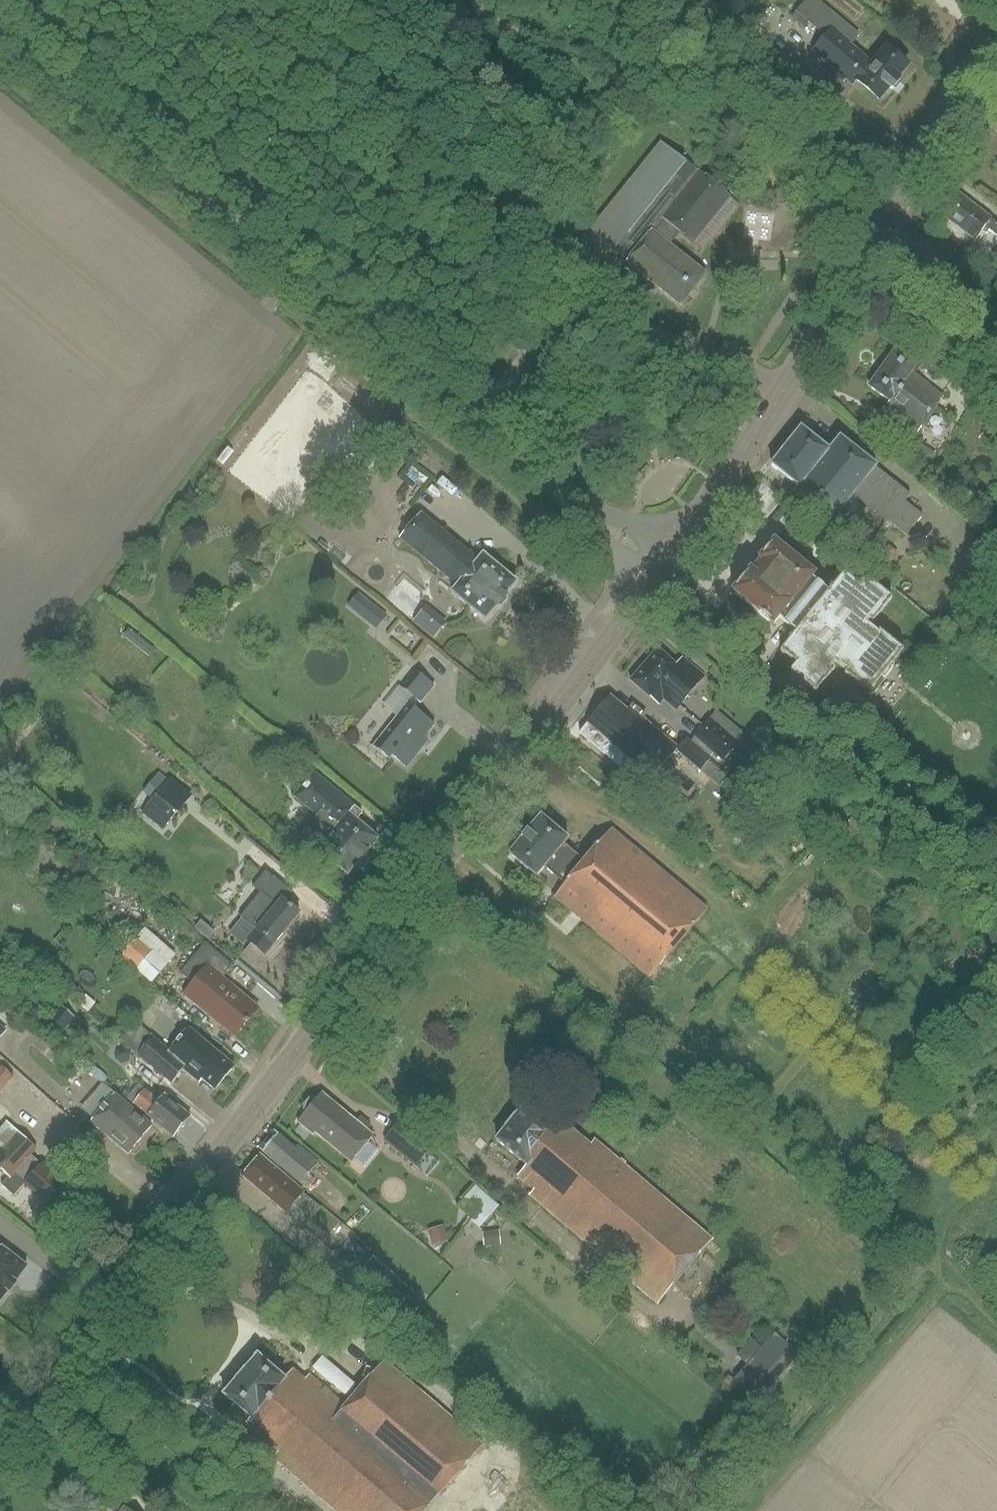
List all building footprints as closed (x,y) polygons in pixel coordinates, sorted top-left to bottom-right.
[(906,66),(883,47),(871,62),(850,45),(857,35),(815,0),(805,0),(794,13),(823,37),(811,52),(846,81),(850,76),(877,99),(887,87),(893,92),(902,82),(896,77),(906,66)] [(703,251),(712,240),(739,205),(730,199),(698,173),(699,172),(661,142),(581,242),(587,246),(586,250),(588,256),(594,260),(619,254),(628,260),(626,262),(681,306),(706,274),(671,246),(680,235),(692,245),(694,243),(703,251)] [(952,189),(935,213),(975,241),(980,234),(985,237),(989,232),(996,237),(996,224),(992,220),(993,219),(952,189)] [(895,349),(867,388),(886,402),(884,406),(906,422),(904,423),(918,433),(944,398),(910,373),(916,365),(895,349)] [(905,538),(922,517),(904,503),(909,497),(875,470),(876,468),(840,439),(829,453),(801,430),(765,475),(792,496),(794,494),(831,524),(852,497),(887,525),(888,524),(905,538)] [(487,623),(519,583),(485,555),(480,561),(422,514),(400,540),(458,587),(452,595),(487,623)] [(889,669),(902,653),(880,635),(878,635),(868,627),(890,600),(863,578),(857,585),(844,574),(827,595),(811,582),(814,577),(773,543),(733,593),(774,627),(778,621),(794,634),(780,652),(795,664),(788,672),(815,694),(837,667),(845,673),(845,674),(869,694),(880,680),(882,681),(890,671),(889,669)] [(899,555),(889,546),(882,553),(892,562),(899,555)] [(376,628),(388,614),(359,590),(348,604),(376,628)] [(412,619),(433,638),(448,621),(427,603),(412,619)] [(676,710),(704,676),(683,659),(677,665),(658,649),(630,681),(659,705),(664,700),(676,710)] [(374,748),(389,760),(392,756),(407,767),(438,728),(414,709),(419,702),(420,703),(434,685),(414,670),(401,687),(414,697),(374,748)] [(674,752),(676,749),(641,720),(644,716),(632,706),(627,712),(611,698),(580,735),(627,774),(629,771),(646,785),(674,752)] [(721,763),(743,738),(716,714),(691,743),(708,758),(712,755),(721,763)] [(710,760),(708,758),(691,743),(686,738),(676,749),(674,752),(698,773),(710,760)] [(349,873),(377,839),(356,822),(363,814),(313,774),(294,797),(319,817),(299,842),(316,855),(320,850),(349,873)] [(165,830),(191,797),(168,778),(142,811),(165,830)] [(542,818),(510,856),(538,879),(546,869),(567,886),(546,911),(563,925),(572,915),(649,980),(707,910),(611,830),(584,861),(565,845),(569,840),(542,818)] [(243,946),(249,940),(264,952),(272,942),(274,943),(299,914),(286,903),(295,893),(267,869),(253,887),(260,893),(241,916),(244,918),(229,934),(243,946)] [(176,956),(144,930),(120,959),(152,985),(176,956)] [(235,1040),(258,1012),(218,979),(227,968),(201,946),(177,974),(192,986),(183,997),(235,1040)] [(59,1035),(75,1016),(62,1005),(46,1024),(59,1035)] [(154,1037),(136,1021),(121,1039),(139,1055),(154,1037)] [(215,1091),(235,1068),(189,1028),(169,1053),(153,1039),(141,1054),(172,1081),(184,1068),(201,1083),(203,1080),(215,1091)] [(13,1078),(0,1067),(0,1092),(13,1078)] [(174,1136),(191,1117),(165,1095),(159,1102),(145,1090),(134,1102),(174,1136)] [(116,1097),(93,1124),(129,1155),(152,1128),(116,1097)] [(306,1115),(300,1123),(314,1135),(316,1133),(353,1162),(374,1136),(338,1106),(333,1112),(320,1101),(309,1101),(304,1107),(307,1114),(306,1115)] [(659,1305),(713,1241),(595,1142),(592,1146),(564,1122),(558,1129),(529,1105),(498,1141),(528,1167),(519,1177),(536,1192),(532,1197),(659,1305)] [(386,1141),(417,1166),(433,1146),(402,1121),(386,1141)] [(26,1185),(49,1205),(67,1185),(43,1164),(42,1164),(31,1155),(37,1149),(7,1122),(0,1130),(0,1169),(9,1178),(2,1185),(15,1197),(26,1185)] [(302,1185),(320,1164),(299,1146),(297,1148),(280,1135),(264,1153),(302,1185)] [(287,1214),(306,1192),(263,1155),(244,1177),(287,1214)] [(479,1228),(499,1206),(477,1186),(465,1199),(474,1208),(467,1217),(479,1228)] [(433,1246),(448,1241),(443,1226),(429,1230),(433,1246)] [(487,1231),(489,1256),(503,1255),(501,1229),(487,1231)] [(9,1291),(10,1293),(17,1283),(16,1282),(28,1267),(2,1247),(0,1250),(0,1302),(9,1291)] [(410,1289),(374,1257),(360,1272),(396,1305),(410,1289)] [(735,1380),(760,1402),(801,1355),(776,1333),(763,1348),(752,1339),(737,1356),(748,1365),(735,1380)] [(483,1445),(385,1361),(346,1407),(310,1376),(307,1380),(295,1370),(287,1379),(260,1356),(226,1396),(236,1405),(227,1416),(244,1431),(248,1425),(280,1453),(275,1459),(337,1510),(427,1510),(483,1445)]
